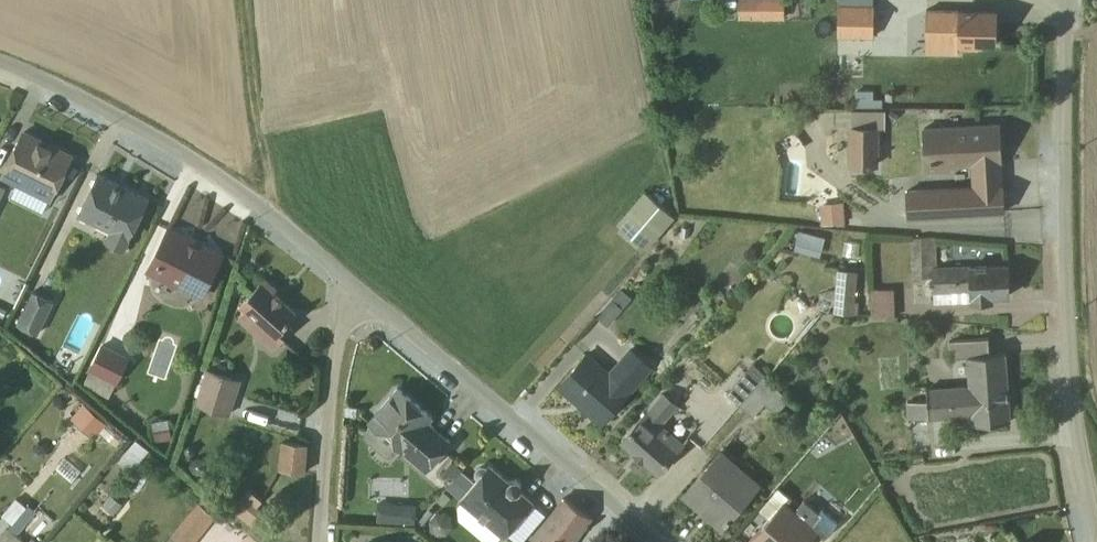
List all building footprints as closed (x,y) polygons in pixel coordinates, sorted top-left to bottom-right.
[(725,11),(739,11),(739,17),(784,17),(784,0),(725,0),(725,11)] [(837,35),(873,35),(873,0),(837,0),(837,35)] [(925,9),(925,52),(957,53),(958,46),(977,46),(978,42),(996,42),(997,11),(925,9)] [(871,89),(855,89),(855,108),(882,108),(882,98),(871,98),(871,89)] [(884,125),(885,109),(851,108),(851,124),(848,124),(848,165),(878,165),(879,126),(884,125)] [(1003,211),(998,123),(922,127),(925,169),(970,166),(972,184),(905,189),(907,216),(1003,211)] [(1,176),(48,200),(71,155),(23,131),(1,176)] [(149,198),(97,173),(77,214),(108,230),(104,240),(124,250),(130,239),(129,238),(149,198)] [(845,222),(843,201),(819,202),(821,223),(845,222)] [(188,238),(169,228),(147,271),(200,298),(222,254),(202,244),(201,246),(188,240),(188,238)] [(992,296),(1008,295),(1007,264),(937,267),(936,242),(934,242),(934,236),(910,237),(912,277),(932,276),(933,302),(992,300),(992,296)] [(841,248),(840,265),(865,267),(868,251),(841,248)] [(858,271),(837,268),(832,311),(853,313),(858,271)] [(275,287),(264,277),(240,304),(245,308),(238,316),(273,347),(291,326),(287,322),(295,312),(273,291),(275,287)] [(893,288),(870,289),(871,314),(894,317),(893,288)] [(33,289),(16,322),(38,333),(54,300),(33,289)] [(597,316),(607,325),(631,298),(621,289),(597,316)] [(905,402),(906,417),(927,416),(928,418),(970,415),(971,423),(1010,420),(1004,352),(990,353),(988,336),(948,340),(949,356),(966,356),(967,383),(926,386),(926,400),(905,402)] [(82,383),(109,396),(131,356),(102,342),(82,383)] [(588,351),(559,385),(601,422),(651,364),(630,345),(609,369),(588,351)] [(750,365),(726,391),(739,402),(763,376),(750,365)] [(244,378),(212,369),(201,405),(233,414),(244,378)] [(763,376),(739,402),(753,415),(765,402),(776,412),(789,398),(763,376)] [(400,448),(425,469),(450,440),(428,421),(432,415),(398,386),(369,420),(372,423),(365,431),(366,436),(389,456),(392,456),(400,448)] [(678,404),(663,391),(622,439),(634,450),(632,452),(643,461),(644,459),(658,471),(683,441),(662,422),(678,404)] [(71,418),(93,438),(105,424),(83,404),(71,418)] [(153,429),(155,440),(171,437),(170,426),(172,425),(170,419),(167,417),(161,415),(155,417),(150,421),(149,424),(149,429),(153,429)] [(136,439),(118,460),(130,470),(148,449),(136,439)] [(281,441),(278,469),(304,472),(308,444),(281,441)] [(760,482),(722,449),(684,493),(722,526),(760,482)] [(198,456),(192,458),(189,464),(192,470),(198,473),(204,471),(206,465),(204,458),(198,456)] [(486,541),(495,541),(501,535),(503,536),(532,501),(520,490),(521,484),(518,480),(514,479),(509,481),(489,464),(460,499),(461,501),(458,505),(458,519),(486,541)] [(775,492),(737,534),(745,541),(783,499),(775,492)] [(111,493),(102,504),(113,513),(122,502),(111,493)] [(204,493),(165,541),(194,541),(221,508),(204,493)] [(264,510),(244,494),(231,509),(251,526),(264,510)] [(591,516),(563,496),(531,541),(574,541),(591,516)] [(33,512),(16,497),(2,514),(12,522),(8,527),(7,526),(0,534),(0,541),(26,541),(16,533),(33,512)] [(804,499),(795,509),(784,500),(747,541),(807,541),(816,532),(823,537),(838,521),(822,507),(818,511),(804,499)] [(415,504),(377,503),(377,520),(415,521),(415,504)] [(436,534),(446,534),(452,527),(451,517),(444,511),(435,512),(429,519),(429,528),(436,534)]
